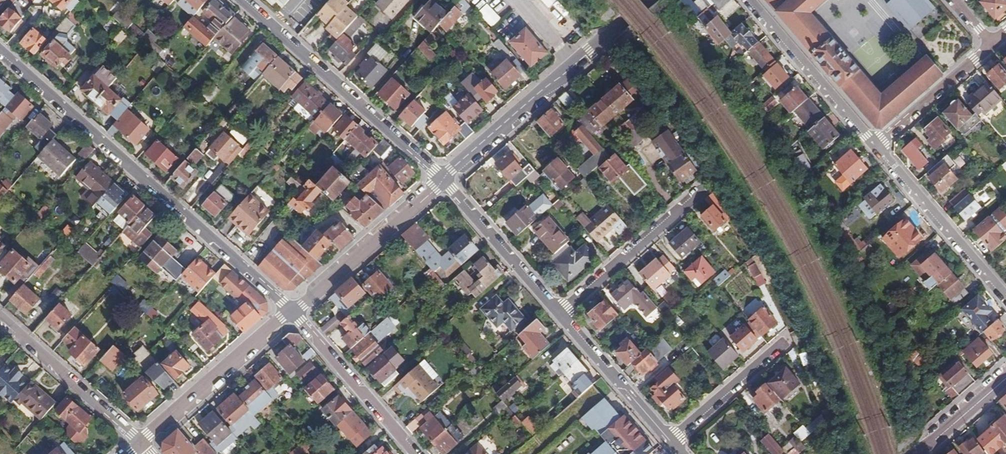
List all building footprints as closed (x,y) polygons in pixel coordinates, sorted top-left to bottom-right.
[(15,1),(26,11),(36,0),(16,0),(15,1)] [(62,10),(65,7),(70,12),(79,2),(77,0),(51,0),(62,10)] [(200,9),(207,0),(190,0),(200,9)] [(217,20),(218,18),(226,24),(233,16),(235,14),(230,10),(227,12),(221,7),(223,4),(219,0),(218,0),(216,2),(215,1),(203,14),(209,19),(217,20)] [(317,15),(329,25),(326,28),(338,39),(343,34),(350,26),(355,22),(359,17),(347,7),(350,4),(345,0),(330,0),(317,15)] [(378,6),(393,19),(411,0),(383,0),(378,6)] [(440,25),(449,16),(433,0),(416,18),(433,33),(440,25)] [(466,0),(463,0),(449,16),(440,25),(447,32),(471,6),(466,0)] [(715,2),(713,0),(707,0),(698,8),(690,0),(681,0),(696,17),(705,10),(715,2)] [(715,2),(721,9),(732,0),(713,0),(715,2)] [(871,130),(878,131),(938,78),(923,61),(877,100),(806,17),(826,0),(760,0),(871,130)] [(887,3),(909,29),(935,7),(929,0),(891,0),(887,3)] [(1005,0),(983,0),(981,2),(996,20),(1005,13),(1002,10),(1005,7),(1005,1),(1005,0)] [(493,28),(503,19),(489,4),(479,12),(493,28)] [(10,8),(0,19),(0,24),(11,34),(24,20),(10,8)] [(705,10),(696,17),(700,23),(710,15),(705,10)] [(115,14),(112,18),(123,28),(125,30),(129,26),(119,17),(115,14)] [(233,16),(226,24),(214,37),(232,52),(250,32),(233,16)] [(373,28),(360,16),(359,17),(355,22),(367,34),(373,28)] [(727,37),(731,33),(717,17),(705,28),(718,44),(727,37)] [(65,18),(57,28),(53,33),(47,40),(39,50),(43,53),(42,55),(57,67),(62,62),(66,64),(72,57),(69,55),(74,49),(66,42),(61,48),(53,41),(60,34),(62,35),(68,36),(75,27),(65,18)] [(200,39),(207,45),(214,37),(226,24),(218,18),(217,20),(200,39)] [(53,33),(57,28),(52,23),(47,28),(53,33)] [(743,23),(731,33),(727,37),(738,49),(736,52),(740,57),(749,50),(759,42),(743,23)] [(344,35),(330,50),(342,61),(347,65),(356,56),(351,51),(356,46),(348,39),(355,31),(350,26),(343,34),(344,35)] [(125,30),(123,28),(114,39),(120,44),(129,34),(125,30)] [(39,50),(47,40),(34,29),(22,42),(35,54),(39,50)] [(548,54),(527,31),(512,44),(533,67),(548,54)] [(438,39),(433,33),(425,41),(430,47),(438,39)] [(137,41),(144,47),(148,50),(153,55),(157,51),(141,37),(137,41)] [(512,53),(500,40),(495,44),(507,58),(512,53)] [(430,47),(425,41),(419,48),(431,61),(437,55),(430,47)] [(775,61),(759,42),(749,50),(755,56),(751,59),(757,66),(760,63),(765,69),(775,61)] [(263,74),(278,58),(262,44),(261,46),(258,44),(254,48),(256,50),(241,67),(257,81),(263,74)] [(387,54),(377,45),(369,54),(373,58),(357,74),(372,88),(387,71),(379,63),(387,54)] [(165,48),(156,57),(160,61),(165,65),(166,66),(174,56),(165,48)] [(301,79),(278,58),(263,74),(279,88),(279,87),(284,91),(288,86),(292,89),(301,79)] [(157,73),(165,65),(160,61),(153,70),(157,73)] [(522,76),(509,61),(494,75),(507,90),(522,76)] [(1003,62),(999,66),(998,65),(987,74),(1000,89),(1005,83),(1005,66),(1003,62)] [(764,75),(776,88),(788,78),(789,77),(778,64),(764,75)] [(483,73),(477,66),(473,69),(479,77),(483,73)] [(82,90),(96,102),(108,88),(94,76),(82,90)] [(637,127),(655,112),(650,105),(630,77),(618,85),(604,97),(618,112),(634,98),(642,108),(626,122),(633,131),(637,127)] [(4,97),(9,101),(17,92),(0,78),(0,101),(4,97)] [(779,91),(791,81),(788,78),(776,88),(779,91)] [(1001,99),(984,78),(965,94),(971,100),(977,107),(983,114),(1001,99)] [(401,114),(412,102),(406,97),(409,94),(393,79),(379,94),(401,114)] [(462,84),(471,95),(477,90),(468,79),(462,84)] [(499,92),(489,79),(477,90),(478,91),(488,103),(496,96),(495,95),(499,92)] [(757,81),(750,87),(757,96),(764,90),(757,81)] [(292,97),(316,119),(319,116),(329,104),(304,83),(292,97)] [(436,88),(431,83),(427,86),(432,91),(436,88)] [(212,85),(201,97),(208,103),(219,91),(212,85)] [(795,110),(808,99),(797,86),(784,97),(795,110)] [(108,88),(96,102),(109,114),(110,113),(121,101),(122,100),(108,88)] [(0,112),(0,134),(17,115),(21,119),(33,106),(17,92),(9,101),(0,112)] [(565,93),(559,98),(568,108),(574,104),(565,93)] [(446,100),(457,107),(461,102),(450,94),(446,100)] [(471,95),(455,109),(460,115),(464,120),(466,121),(469,125),(484,111),(482,109),(483,108),(471,95)] [(773,96),(764,104),(768,110),(777,102),(773,96)] [(603,125),(618,112),(604,97),(590,109),(590,111),(579,120),(591,134),(602,125),(603,125)] [(412,102),(401,114),(416,128),(430,113),(415,99),(412,102)] [(825,118),(808,99),(795,110),(795,111),(811,129),(825,118)] [(978,119),(974,114),(972,116),(958,100),(943,113),(957,129),(958,128),(964,135),(980,121),(978,119)] [(971,100),(966,105),(972,111),(977,107),(971,100)] [(121,101),(110,113),(117,119),(127,109),(128,107),(121,101)] [(342,115),(329,104),(319,116),(331,127),(342,115)] [(977,107),(972,111),(974,114),(978,119),(983,114),(977,107)] [(237,113),(232,108),(224,117),(229,122),(237,113)] [(117,119),(106,131),(112,137),(119,129),(136,144),(149,129),(127,109),(117,119)] [(550,110),(536,122),(549,136),(562,124),(550,110)] [(53,123),(39,111),(26,126),(40,137),(53,123)] [(467,140),(475,132),(469,125),(466,121),(460,126),(456,123),(454,119),(447,112),(429,128),(444,145),(459,131),(467,140)] [(331,127),(319,116),(316,119),(314,121),(326,132),(331,127)] [(344,139),(345,138),(357,125),(346,116),(333,130),(344,139)] [(839,135),(825,118),(811,129),(809,131),(823,148),(839,135)] [(949,132),(937,118),(924,130),(931,138),(932,139),(936,136),(943,143),(947,140),(944,137),(949,132)] [(224,120),(221,126),(229,130),(232,124),(224,120)] [(610,156),(607,153),(591,134),(579,120),(578,120),(575,123),(577,125),(572,130),(574,133),(576,131),(595,155),(578,170),(579,172),(585,178),(591,172),(610,156)] [(633,131),(626,122),(619,129),(626,137),(627,136),(633,131)] [(345,138),(356,147),(366,136),(362,133),(364,131),(357,125),(345,138)] [(637,127),(633,131),(627,136),(631,141),(642,132),(637,127)] [(237,156),(243,148),(225,132),(206,153),(215,160),(219,155),(229,164),(237,156)] [(683,155),(685,154),(683,152),(669,132),(653,143),(658,150),(657,150),(662,158),(663,158),(668,165),(683,155)] [(280,159),(254,136),(250,141),(255,145),(276,164),(280,159)] [(366,136),(356,147),(366,156),(378,143),(371,137),(369,139),(366,136)] [(932,139),(931,138),(928,141),(935,150),(943,143),(936,136),(932,139)] [(78,158),(54,137),(44,149),(67,170),(78,158)] [(197,148),(203,141),(198,137),(181,155),(186,160),(188,157),(197,148)] [(391,145),(383,137),(379,142),(388,149),(391,145)] [(922,146),(915,138),(901,150),(919,170),(927,163),(917,150),(922,146)] [(178,158),(158,140),(147,153),(167,171),(178,158)] [(255,145),(250,141),(243,148),(237,156),(241,160),(255,145)] [(86,157),(93,148),(87,143),(79,152),(86,157)] [(429,143),(424,148),(429,153),(434,148),(429,143)] [(205,155),(197,148),(188,157),(196,164),(205,155)] [(868,168),(851,149),(835,163),(851,182),(868,168)] [(793,154),(804,175),(811,168),(801,150),(793,154)] [(516,185),(534,169),(529,163),(522,169),(508,152),(496,163),(516,185)] [(695,172),(683,155),(668,165),(680,182),(695,172)] [(628,171),(615,156),(600,169),(613,184),(628,171)] [(388,167),(402,183),(414,173),(400,157),(388,167)] [(333,168),(335,165),(327,158),(322,164),(330,171),(333,168)] [(585,178),(579,172),(570,179),(563,170),(565,169),(556,159),(554,161),(553,159),(538,173),(560,199),(585,178)] [(105,192),(114,181),(90,161),(77,175),(96,191),(100,187),(105,192)] [(198,172),(185,161),(172,176),(185,187),(198,172)] [(367,194),(385,209),(403,193),(379,166),(369,174),(360,163),(348,177),(367,194)] [(958,178),(945,163),(929,177),(942,192),(958,178)] [(318,186),(321,190),(333,200),(348,180),(333,168),(330,171),(318,186)] [(591,172),(585,178),(590,184),(596,178),(591,172)] [(294,208),(298,212),(303,207),(307,211),(312,206),(310,203),(321,190),(318,186),(309,179),(288,203),(294,208)] [(2,185),(8,190),(12,185),(6,180),(2,185)] [(114,181),(105,192),(97,201),(110,213),(124,197),(121,194),(125,190),(114,181)] [(233,197),(221,186),(204,205),(217,216),(233,197)] [(866,213),(868,212),(872,208),(877,214),(893,200),(884,189),(872,199),(870,196),(859,205),(866,213)] [(950,202),(954,207),(968,194),(964,189),(950,202)] [(714,196),(711,193),(704,199),(710,207),(701,216),(714,231),(728,219),(714,196)] [(968,194),(954,207),(965,219),(986,201),(980,193),(973,199),(969,194),(968,194)] [(249,194),(228,217),(248,234),(269,212),(249,194)] [(381,213),(385,209),(367,194),(364,198),(381,213)] [(124,229),(144,205),(133,196),(119,212),(120,212),(114,219),(124,229)] [(517,236),(549,209),(539,197),(527,207),(526,206),(506,224),(517,236)] [(350,215),(364,227),(381,213),(364,198),(360,203),(355,198),(348,207),(353,211),(350,215)] [(48,201),(36,214),(34,216),(39,220),(52,205),(48,201)] [(289,213),(294,208),(288,203),(283,208),(289,213)] [(124,229),(122,231),(140,246),(152,232),(145,226),(155,215),(144,205),(124,229)] [(577,218),(597,240),(612,227),(618,235),(627,227),(610,207),(592,222),(584,212),(577,218)] [(872,208),(868,212),(873,217),(877,214),(872,208)] [(1005,239),(1005,237),(1002,233),(1005,229),(1005,221),(1004,218),(1005,216),(999,208),(974,230),(992,251),(1005,239)] [(328,215),(326,212),(320,219),(322,222),(328,215)] [(565,244),(570,240),(549,216),(534,229),(555,253),(565,244)] [(921,238),(904,219),(882,239),(899,258),(921,238)] [(853,239),(837,221),(833,224),(840,233),(840,235),(855,255),(859,252),(861,249),(856,243),(853,239)] [(331,242),(339,249),(354,236),(341,225),(337,229),(335,227),(333,229),(329,226),(325,230),(317,223),(314,227),(316,229),(331,242)] [(61,232),(66,237),(73,229),(67,224),(61,232)] [(412,225),(401,235),(433,272),(444,263),(412,225)] [(293,289),(322,264),(316,259),(302,245),(281,227),(260,251),(266,257),(257,266),(284,290),(293,289)] [(700,240),(688,227),(669,244),(680,257),(700,240)] [(73,229),(66,237),(76,245),(82,238),(73,229)] [(316,229),(302,245),(316,259),(331,242),(316,229)] [(176,249),(160,234),(139,258),(156,272),(176,249)] [(476,250),(464,236),(448,249),(460,263),(476,250)] [(8,246),(0,240),(0,256),(8,246)] [(859,252),(864,258),(868,263),(878,254),(868,243),(861,249),(859,252)] [(83,244),(77,252),(83,256),(92,265),(99,258),(83,244)] [(565,244),(555,253),(552,256),(556,261),(553,263),(568,280),(594,257),(584,246),(574,254),(565,244)] [(50,255),(53,251),(48,247),(42,255),(47,259),(50,255)] [(16,283),(31,266),(14,251),(0,267),(0,269),(16,283)] [(855,255),(850,260),(854,267),(864,258),(859,252),(855,255)] [(951,273),(950,272),(935,254),(927,260),(923,255),(912,264),(924,279),(922,281),(929,290),(936,283),(937,284),(951,273)] [(50,255),(47,259),(37,270),(34,274),(38,278),(55,259),(50,255)] [(674,268),(663,255),(657,260),(656,258),(638,273),(652,289),(670,274),(669,272),(674,268)] [(714,272),(701,256),(684,272),(691,281),(694,278),(700,285),(714,272)] [(752,256),(748,259),(750,262),(749,262),(750,266),(749,267),(754,277),(761,273),(753,258),(752,256)] [(202,288),(215,273),(196,257),(183,272),(202,288)] [(474,298),(502,274),(496,268),(494,270),(483,258),(473,266),(481,274),(483,276),(480,278),(474,283),(462,270),(455,276),(474,298)] [(268,301),(224,262),(215,273),(223,280),(220,283),(236,297),(239,294),(248,302),(245,305),(243,303),(238,307),(240,309),(232,316),(245,331),(267,312),(267,308),(268,301)] [(24,285),(34,274),(37,270),(31,266),(16,283),(22,288),(24,285)] [(726,270),(712,281),(716,287),(730,275),(726,270)] [(390,286),(377,271),(363,284),(376,298),(390,286)] [(116,273),(110,280),(113,283),(121,290),(127,284),(116,273)] [(758,285),(765,282),(761,273),(754,277),(758,285)] [(951,273),(937,284),(954,304),(967,292),(951,273)] [(441,281),(436,275),(430,281),(434,286),(441,281)] [(365,293),(352,278),(342,286),(332,295),(338,302),(344,310),(365,293)] [(657,308),(643,292),(641,295),(629,280),(612,295),(624,310),(631,304),(633,306),(635,304),(647,318),(657,308)] [(434,286),(430,291),(433,295),(440,289),(444,285),(441,281),(434,286)] [(24,285),(22,288),(11,300),(27,314),(40,300),(24,285)] [(63,294),(57,288),(49,298),(55,303),(63,294)] [(417,302),(420,306),(430,298),(433,295),(430,291),(417,302)] [(524,319),(508,300),(503,304),(496,297),(481,310),(497,327),(504,322),(511,330),(524,319)] [(984,315),(990,310),(978,297),(963,310),(966,314),(972,319),(975,323),(984,315)] [(430,298),(420,306),(424,311),(434,303),(430,298)] [(617,313),(605,298),(588,313),(593,319),(592,320),(599,329),(617,313)] [(138,305),(143,310),(147,313),(152,307),(153,307),(144,299),(138,305)] [(321,329),(326,335),(349,315),(344,310),(338,302),(331,308),(337,315),(321,329)] [(72,315),(59,304),(46,317),(59,329),(72,315)] [(152,307),(147,313),(153,319),(158,312),(152,307)] [(776,322),(764,307),(749,321),(761,335),(776,322)] [(704,316),(699,310),(680,326),(686,334),(702,321),(700,319),(704,316)] [(992,324),(984,315),(975,323),(973,325),(981,334),(983,332),(992,324)] [(387,319),(386,317),(370,331),(351,348),(366,365),(382,351),(374,343),(383,334),(385,336),(394,328),(394,327),(398,323),(391,316),(387,319)] [(536,318),(517,334),(525,343),(521,346),(531,357),(547,343),(537,332),(543,327),(536,318)] [(217,328),(209,319),(194,334),(208,350),(221,338),(214,331),(217,328)] [(983,332),(991,342),(1005,329),(997,319),(992,324),(983,332)] [(760,336),(747,322),(744,325),(756,339),(760,336)] [(351,348),(370,331),(363,323),(350,334),(349,333),(343,339),(351,348)] [(741,351),(756,339),(744,325),(729,338),(741,351)] [(99,350),(74,327),(64,339),(74,348),(71,352),(86,365),(99,350)] [(919,353),(944,331),(940,327),(916,349),(919,353)] [(292,347),(303,337),(299,333),(289,332),(281,339),(287,346),(275,357),(289,373),(304,360),(292,347)] [(1000,352),(991,342),(983,332),(981,334),(978,336),(979,338),(992,353),(995,356),(1000,352)] [(150,349),(162,363),(177,350),(164,336),(150,349)] [(632,361),(641,353),(627,337),(620,344),(623,347),(616,353),(627,365),(632,361)] [(660,337),(647,348),(641,353),(632,361),(642,372),(648,366),(651,369),(657,364),(654,361),(670,348),(660,337)] [(722,369),(738,355),(723,338),(707,352),(722,369)] [(976,367),(992,353),(979,338),(964,352),(976,367)] [(127,356),(114,345),(100,360),(114,371),(127,356)] [(315,352),(311,347),(303,353),(307,359),(315,352)] [(563,371),(576,360),(566,349),(554,361),(554,362),(549,366),(554,372),(560,367),(563,371)] [(804,349),(797,352),(802,365),(809,362),(804,349)] [(916,349),(909,355),(912,359),(919,367),(926,361),(919,353),(916,349)] [(165,389),(175,380),(149,351),(141,360),(137,356),(133,361),(165,389)] [(190,366),(178,351),(163,364),(176,378),(190,366)] [(368,367),(383,384),(398,372),(382,354),(368,367)] [(909,355),(901,362),(902,367),(912,359),(909,355)] [(577,397),(596,381),(576,360),(563,371),(573,382),(570,385),(575,390),(573,391),(577,397)] [(317,370),(310,362),(296,374),(303,382),(317,370)] [(949,382),(960,395),(975,381),(959,362),(943,375),(949,382)] [(5,364),(0,369),(0,393),(3,396),(4,396),(12,403),(28,385),(20,378),(23,374),(16,367),(12,371),(5,364)] [(261,386),(272,399),(273,400),(278,395),(271,387),(281,378),(269,364),(255,376),(260,381),(259,383),(261,386)] [(438,388),(419,365),(400,382),(406,389),(410,386),(416,392),(415,393),(422,402),(438,388)] [(478,372),(473,366),(469,369),(474,375),(478,372)] [(785,366),(766,382),(780,399),(799,383),(785,366)] [(558,376),(563,371),(560,367),(554,372),(558,376)] [(654,379),(657,382),(659,380),(667,388),(672,384),(673,385),(679,380),(667,367),(654,379)] [(495,391),(501,398),(502,399),(517,386),(520,388),(525,384),(516,373),(495,391)] [(334,389),(322,375),(307,388),(319,402),(334,389)] [(159,393),(144,377),(125,395),(139,411),(159,393)] [(244,404),(248,410),(253,415),(272,399),(261,386),(259,383),(255,379),(245,387),(246,389),(237,397),(244,404)] [(673,385),(672,384),(667,388),(659,380),(657,382),(650,388),(656,394),(652,397),(659,405),(662,402),(668,408),(672,404),(675,407),(685,399),(673,385)] [(943,387),(954,399),(960,395),(949,382),(943,387)] [(654,450),(623,414),(620,417),(613,408),(592,384),(577,397),(572,401),(561,411),(537,431),(533,435),(510,453),(648,453),(654,450)] [(778,400),(764,384),(757,390),(759,394),(754,398),(764,411),(778,400)] [(42,420),(57,403),(38,386),(22,402),(42,420)] [(237,397),(234,393),(217,408),(231,425),(248,410),(244,404),(237,397)] [(324,409),(337,425),(338,424),(353,411),(340,395),(324,409)] [(561,411),(572,401),(567,396),(556,406),(561,411)] [(56,410),(66,420),(78,406),(68,397),(56,410)] [(497,414),(507,405),(502,399),(501,398),(491,407),(497,414)] [(922,418),(917,404),(910,406),(917,423),(922,418)] [(78,406),(66,420),(72,425),(67,430),(67,436),(75,443),(83,441),(88,436),(86,429),(84,427),(91,418),(78,406)] [(425,408),(405,425),(411,432),(419,424),(422,426),(420,428),(431,440),(450,423),(439,410),(433,416),(425,408)] [(248,410),(231,425),(239,433),(249,424),(254,429),(260,423),(253,415),(248,410)] [(228,428),(214,411),(198,424),(211,439),(215,444),(231,430),(228,428)] [(366,425),(353,411),(338,424),(354,443),(360,438),(356,434),(363,428),(366,425)] [(520,420),(514,413),(510,418),(516,424),(520,420)] [(809,433),(823,421),(820,414),(804,427),(809,433)] [(520,421),(533,435),(537,431),(525,417),(520,421)] [(993,429),(1005,443),(1005,417),(993,429)] [(450,423),(431,440),(443,453),(464,436),(455,426),(454,427),(450,423)] [(799,441),(808,433),(800,424),(791,433),(799,441)] [(231,425),(228,428),(231,430),(235,436),(239,433),(231,425)] [(356,434),(360,438),(367,432),(363,428),(356,434)] [(177,430),(162,443),(163,453),(164,453),(193,453),(196,452),(177,430)] [(211,439),(208,442),(215,451),(219,447),(222,450),(236,437),(235,436),(231,430),(215,444),(211,439)] [(783,451),(768,434),(761,440),(773,453),(779,453),(783,451)] [(986,451),(984,453),(972,436),(965,441),(967,442),(960,447),(965,453),(988,453),(986,451)] [(217,453),(215,451),(208,442),(204,438),(195,445),(200,450),(197,453),(198,453),(216,453),(217,453)] [(313,445),(306,438),(288,453),(303,453),(306,451),(313,445)] [(378,441),(363,453),(375,453),(383,446),(378,441)] [(52,453),(76,453),(65,442),(52,453)] [(468,453),(469,453),(488,453),(479,443),(468,453)]
